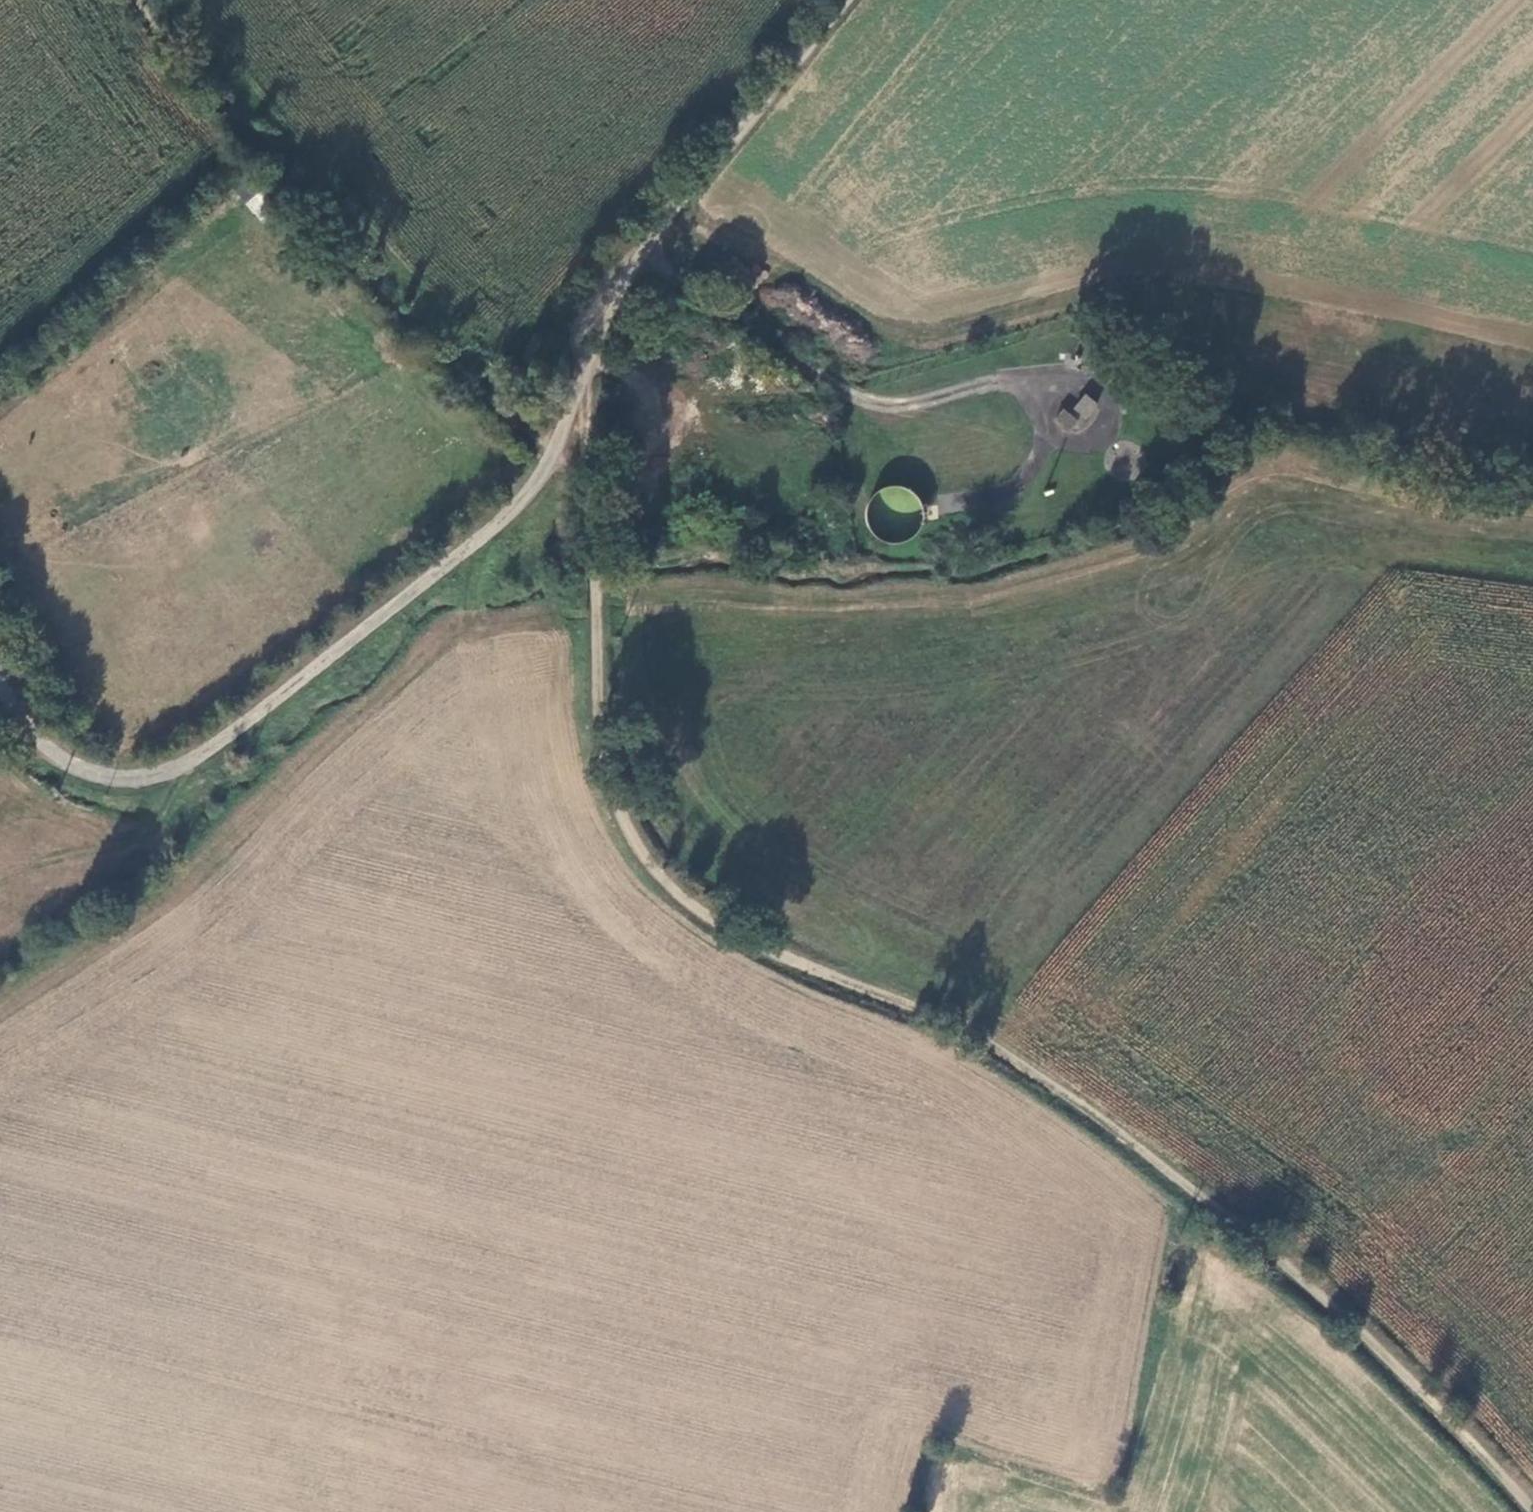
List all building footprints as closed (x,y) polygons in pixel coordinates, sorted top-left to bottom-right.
[(1100,404),(1085,393),(1074,407),(1087,418),(1100,404)] [(1079,421),(1063,408),(1056,418),(1071,430),(1079,421)] [(891,484),(880,489),(871,499),(867,511),(869,524),(877,535),(888,541),(901,542),(913,538),(921,529),(926,519),(926,507),(921,497),(913,488),(902,484),(891,484)]
